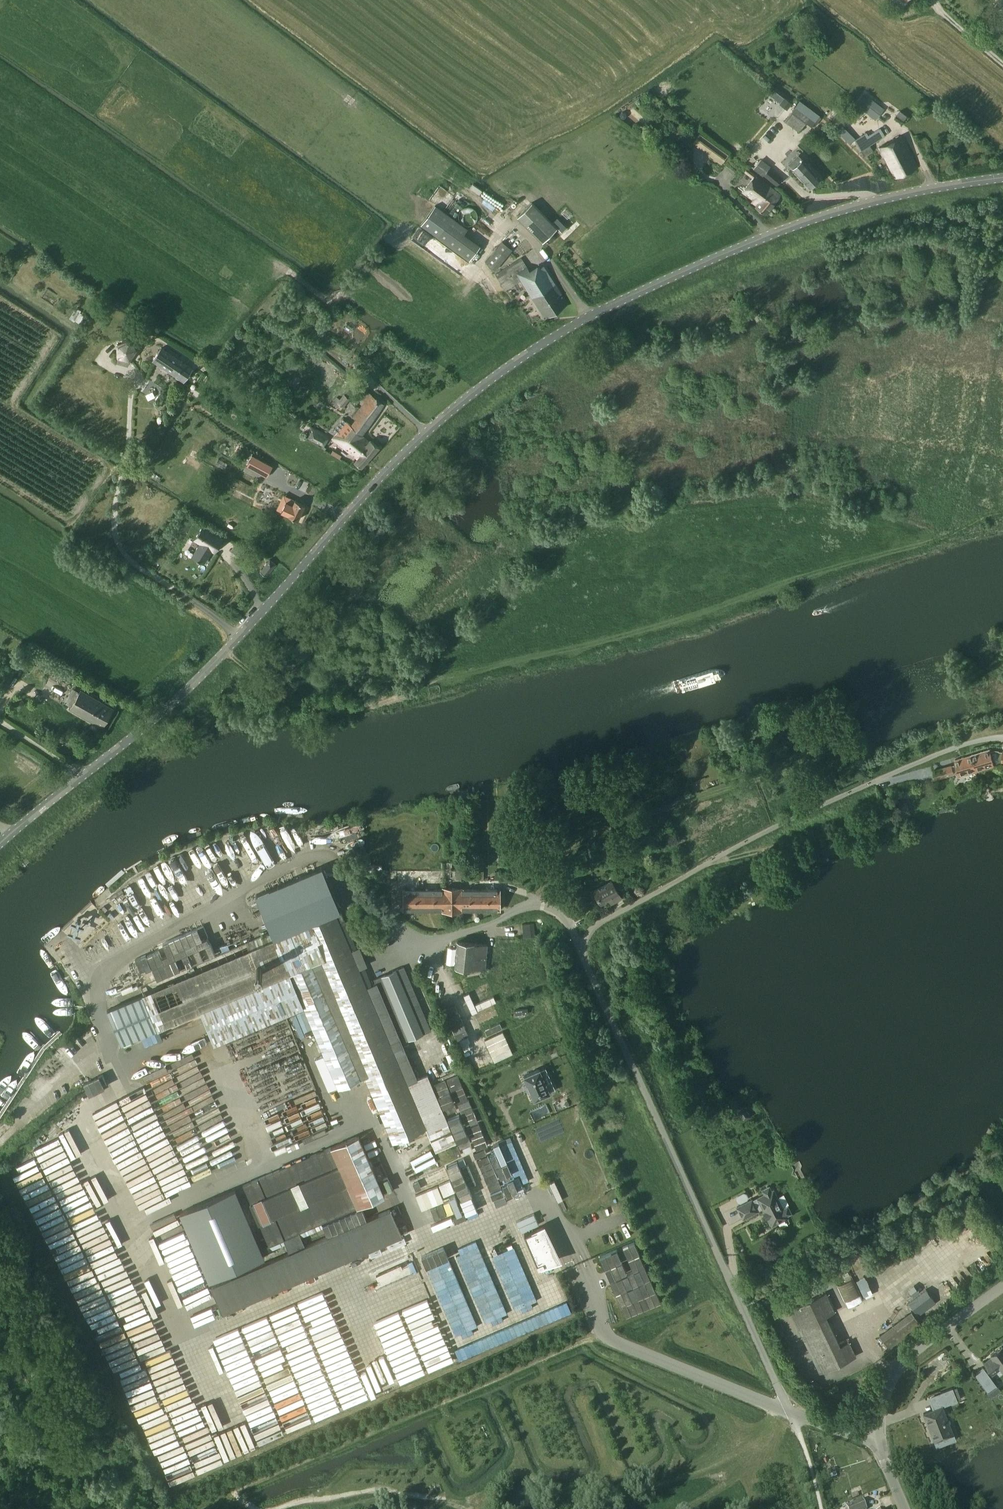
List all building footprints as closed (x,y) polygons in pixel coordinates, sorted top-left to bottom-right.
[(994,4),(1002,12),(1002,0),(999,0),(994,4)] [(815,16),(810,21),(813,24),(819,19),(815,16)] [(857,105),(876,120),(884,108),(865,94),(857,105)] [(779,104),(787,110),(792,103),(784,98),(779,104)] [(798,102),(794,107),(784,121),(799,131),(813,112),(798,102)] [(903,121),(907,116),(900,111),(897,115),(903,121)] [(842,125),(836,130),(850,144),(855,140),(855,139),(842,125)] [(855,139),(855,140),(858,144),(864,155),(873,150),(870,145),(885,135),(881,128),(865,137),(863,134),(855,139)] [(708,152),(710,150),(724,160),(728,154),(728,153),(700,132),(693,141),(708,152)] [(902,135),(880,146),(895,178),(917,167),(902,135)] [(803,160),(793,169),(810,187),(820,178),(803,160)] [(769,167),(763,174),(777,184),(782,177),(769,167)] [(755,175),(742,192),(753,200),(750,203),(755,207),(765,214),(780,194),(755,175)] [(743,189),(751,181),(745,176),(738,185),(743,189)] [(454,202),(451,214),(456,216),(459,204),(454,202)] [(531,202),(517,216),(543,242),(545,240),(548,236),(557,228),(531,202)] [(435,205),(421,225),(429,231),(437,237),(446,224),(451,217),(443,211),(435,205)] [(565,241),(582,225),(577,219),(560,235),(565,241)] [(495,270),(512,249),(502,241),(485,262),(495,270)] [(545,318),(568,304),(544,265),(531,273),(521,258),(495,274),(505,289),(520,280),(534,302),(545,318)] [(76,308),(70,318),(81,325),(87,317),(80,312),(81,311),(76,308)] [(129,340),(118,344),(118,356),(119,357),(129,359),(130,360),(137,349),(129,340)] [(184,381),(192,368),(161,348),(153,360),(184,381)] [(383,404),(371,394),(368,391),(363,399),(365,401),(353,417),(357,420),(352,426),(346,421),(332,438),(357,459),(355,462),(362,468),(379,448),(371,440),(370,441),(361,434),(383,404)] [(344,408),(351,399),(344,394),(340,399),(337,397),(332,402),(338,407),(340,404),(344,408)] [(324,446),(329,436),(313,429),(309,438),(324,446)] [(193,449),(190,455),(195,458),(198,452),(193,449)] [(228,472),(234,461),(220,453),(214,465),(228,472)] [(252,455),(246,466),(267,477),(273,466),(252,455)] [(190,457),(187,463),(193,466),(196,460),(190,457)] [(273,477),(298,488),(303,476),(278,465),(273,477)] [(288,497),(281,511),(288,514),(288,515),(298,520),(305,505),(295,500),(288,497)] [(214,551),(222,537),(202,525),(194,538),(200,542),(194,551),(206,558),(211,549),(214,551)] [(270,560),(260,571),(266,576),(276,565),(270,560)] [(72,688),(64,702),(71,707),(70,709),(102,728),(113,709),(81,690),(80,693),(72,688)] [(977,771),(979,771),(980,773),(985,772),(985,769),(995,766),(994,765),(1002,762),(1002,755),(1002,752),(999,752),(999,751),(994,750),(990,752),(990,750),(973,755),(977,768),(977,771)] [(960,776),(977,771),(977,768),(973,755),(955,760),(956,763),(957,767),(960,776)] [(936,768),(938,776),(954,771),(954,769),(957,767),(956,763),(952,764),(952,763),(936,768)] [(909,802),(900,803),(901,815),(910,815),(909,802)] [(252,868),(260,863),(247,840),(239,845),(252,868)] [(275,938),(143,993),(106,1009),(121,1045),(159,1029),(162,1036),(188,1024),(199,1019),(203,1018),(214,1043),(304,1005),(338,1088),(365,1076),(393,1142),(426,1128),(436,1151),(457,1142),(428,1074),(417,1078),(402,1042),(431,1030),(404,967),(375,979),(376,983),(367,987),(336,913),(341,910),(322,866),(318,869),(255,894),(272,931),(272,932),(275,938)] [(456,871),(456,880),(466,879),(466,871),(456,871)] [(484,871),(473,871),(474,880),(485,879),(484,871)] [(612,880),(594,889),(601,902),(612,896),(613,898),(620,894),(612,880)] [(425,889),(404,889),(404,909),(425,909),(425,889)] [(425,909),(442,909),(443,909),(443,910),(443,889),(442,889),(425,889),(425,909)] [(443,889),(443,910),(452,910),(452,889),(443,889)] [(452,889),(452,910),(461,910),(461,889),(452,889)] [(461,889),(461,910),(461,909),(470,909),(470,889),(461,889)] [(479,889),(475,889),(470,889),(470,909),(479,909),(479,889)] [(479,909),(487,909),(488,909),(488,889),(479,889),(479,909)] [(488,889),(488,909),(500,909),(500,889),(488,889)] [(567,896),(574,893),(573,889),(559,893),(563,905),(570,903),(567,896)] [(487,944),(457,942),(455,966),(485,968),(487,944)] [(133,987),(123,988),(124,995),(134,994),(133,987)] [(540,1069),(524,1076),(528,1084),(527,1085),(530,1091),(534,1099),(550,1092),(540,1069)] [(99,1075),(84,1082),(90,1093),(105,1086),(99,1075)] [(745,1106),(737,1111),(743,1121),(751,1117),(745,1106)] [(289,1252),(211,1286),(223,1313),(403,1236),(391,1208),(305,1245),(299,1232),(357,1207),(385,1195),(359,1135),(243,1185),(268,1244),(267,1245),(267,1246),(269,1250),(285,1243),(289,1252)] [(494,1148),(514,1193),(525,1188),(505,1143),(494,1148)] [(462,1155),(458,1147),(453,1149),(456,1157),(462,1155)] [(788,1205),(781,1208),(772,1191),(769,1186),(761,1190),(764,1195),(758,1198),(757,1196),(736,1207),(742,1219),(757,1211),(757,1210),(762,1208),(771,1225),(786,1217),(785,1216),(792,1212),(788,1205)] [(235,1189),(180,1212),(203,1268),(209,1281),(264,1258),(260,1249),(235,1189)] [(441,1233),(518,1204),(515,1194),(437,1223),(441,1233)] [(542,1226),(530,1232),(543,1260),(537,1263),(538,1267),(545,1264),(544,1264),(557,1258),(542,1226)] [(481,1246),(459,1254),(483,1323),(506,1315),(481,1246)] [(494,1255),(514,1309),(522,1307),(523,1310),(534,1307),(532,1302),(537,1301),(516,1246),(494,1255)] [(450,1258),(439,1263),(466,1330),(477,1326),(450,1258)] [(424,1296),(433,1322),(455,1314),(437,1265),(424,1270),(432,1294),(424,1296)] [(866,1298),(875,1294),(866,1275),(857,1279),(866,1298)] [(839,1283),(847,1306),(862,1300),(854,1278),(839,1283)] [(937,1302),(926,1288),(908,1302),(919,1316),(937,1302)] [(835,1311),(826,1292),(790,1310),(820,1373),(856,1356),(849,1342),(840,1346),(826,1316),(835,1311)] [(274,1293),(263,1297),(272,1321),(283,1317),(274,1293)] [(345,1301),(311,1315),(320,1338),(354,1324),(345,1301)] [(245,1320),(255,1317),(251,1304),(241,1307),(245,1320)] [(569,1304),(473,1339),(477,1350),(573,1315),(569,1304)] [(223,1313),(229,1327),(240,1323),(234,1309),(223,1313)] [(218,1310),(207,1314),(219,1341),(230,1336),(218,1310)] [(914,1311),(879,1332),(886,1344),(921,1323),(914,1311)] [(256,1320),(248,1322),(250,1329),(257,1327),(256,1320)] [(390,1369),(400,1365),(383,1324),(351,1338),(368,1378),(373,1391),(395,1382),(390,1369)] [(260,1375),(191,1398),(201,1427),(281,1399),(276,1385),(299,1377),(284,1334),(250,1346),(260,1375)] [(1002,1369),(1002,1348),(1002,1346),(990,1355),(993,1359),(986,1364),(984,1362),(992,1374),(1000,1368),(1002,1370),(1002,1369)] [(304,1429),(321,1422),(313,1401),(348,1388),(343,1374),(323,1382),(321,1376),(288,1388),(304,1429)] [(981,1382),(988,1392),(996,1386),(989,1376),(981,1382)] [(957,1400),(961,1399),(956,1387),(952,1389),(957,1400)] [(940,1393),(945,1405),(957,1401),(957,1400),(952,1389),(952,1388),(940,1393)] [(318,1412),(322,1421),(337,1414),(333,1405),(318,1412)] [(934,1442),(954,1434),(942,1406),(923,1413),(934,1442)] [(848,1508),(866,1508),(862,1500),(847,1506),(848,1508)]
